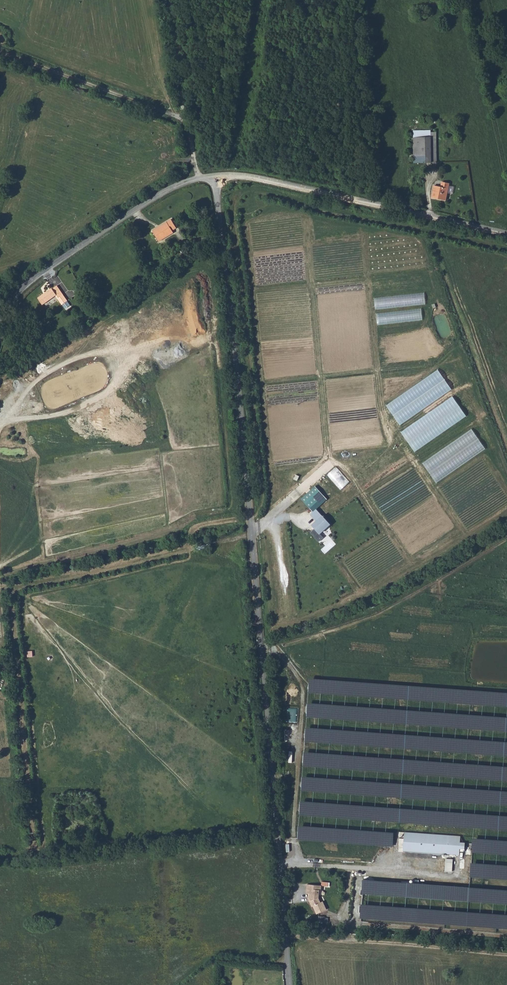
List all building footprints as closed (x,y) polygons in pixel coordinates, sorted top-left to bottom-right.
[(411,141),(414,141),(414,138),(430,137),(430,133),(436,133),(436,128),(417,129),(417,133),(413,133),(413,134),(410,134),(411,141)] [(414,138),(414,141),(414,155),(411,155),(411,159),(414,159),(414,164),(436,163),(436,133),(430,133),(430,137),(414,138)] [(450,185),(449,184),(442,182),(440,188),(434,187),(431,198),(446,200),(450,185)] [(165,240),(163,237),(172,231),(176,229),(172,221),(153,232),(159,243),(165,240)] [(172,231),(163,237),(165,240),(174,234),(172,231)] [(53,287),(38,297),(43,305),(56,296),(66,310),(72,306),(57,285),(53,288),(53,287)] [(375,297),(376,309),(426,304),(425,292),(375,297)] [(377,312),(378,323),(423,320),(422,309),(377,312)] [(415,451),(467,416),(454,396),(401,430),(415,451)] [(473,429),(423,461),(436,482),(486,449),(473,429)] [(323,496),(315,487),(301,500),(312,513),(310,515),(316,522),(311,526),(314,529),(310,533),(318,543),(323,538),(319,534),(329,525),(312,506),(323,496)] [(460,836),(404,832),(403,851),(459,855),(460,849),(460,842),(460,836)] [(453,858),(446,858),(445,871),(453,871),(453,858)] [(472,873),(473,861),(462,860),(461,872),(472,873)] [(486,862),(475,861),(474,873),(485,874),(486,862)] [(317,885),(307,884),(306,894),(308,894),(310,894),(310,898),(311,900),(309,901),(312,907),(313,906),(316,914),(326,910),(323,901),(321,903),(319,899),(319,895),(320,890),(317,890),(317,885)]
